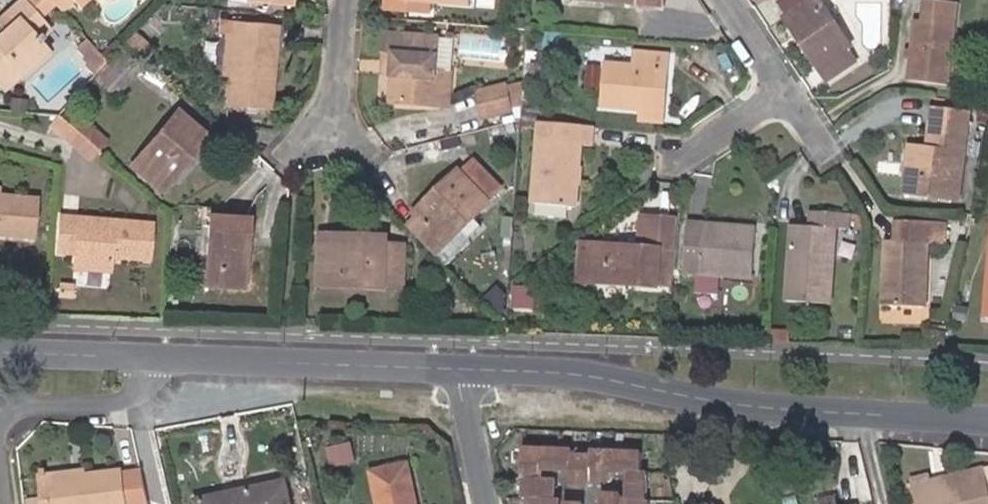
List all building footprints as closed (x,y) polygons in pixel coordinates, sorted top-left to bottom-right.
[(4,24),(9,28),(0,37),(0,76),(5,82),(21,70),(23,73),(53,46),(44,38),(47,35),(43,30),(52,23),(32,0),(21,0),(0,19),(4,24)] [(411,7),(433,9),(434,0),(412,0),(411,7)] [(846,46),(850,43),(822,0),(781,0),(790,12),(805,33),(799,37),(818,65),(846,46)] [(911,56),(909,77),(948,82),(954,22),(957,0),(925,0),(923,17),(915,16),(912,45),(911,56)] [(805,33),(790,12),(785,16),(799,37),(805,33)] [(235,30),(231,69),(227,101),(270,105),(279,20),(236,16),(235,30)] [(4,24),(0,28),(0,37),(9,28),(4,24)] [(141,29),(133,38),(141,45),(150,37),(141,29)] [(223,68),(231,69),(235,30),(227,29),(223,68)] [(440,34),(390,30),(388,56),(397,57),(396,69),(394,98),(452,103),(454,71),(438,69),(440,34)] [(105,48),(92,34),(77,47),(81,52),(77,56),(94,74),(112,56),(105,48)] [(115,40),(105,48),(112,56),(121,46),(115,40)] [(635,60),(637,49),(611,44),(609,54),(635,60)] [(55,48),(53,46),(23,73),(26,76),(55,48)] [(127,51),(121,46),(112,56),(87,82),(92,85),(127,51)] [(857,60),(846,46),(818,65),(828,80),(857,60)] [(651,48),(649,63),(672,65),(673,50),(651,48)] [(127,51),(92,85),(103,96),(138,61),(127,51)] [(388,56),(387,69),(396,69),(397,57),(388,56)] [(672,65),(649,63),(608,59),(605,102),(643,104),(669,106),(672,65)] [(602,87),(604,64),(591,63),(589,87),(602,87)] [(21,70),(5,82),(9,85),(23,73),(21,70)] [(508,81),(480,88),(486,115),(515,108),(508,81)] [(669,106),(643,104),(642,116),(668,119),(669,106)] [(962,126),(967,127),(969,109),(953,107),(932,105),(930,121),(941,122),(939,141),(932,145),(928,144),(909,141),(905,173),(923,175),(921,190),(959,195),(965,148),(959,148),(962,126)] [(181,106),(146,146),(152,150),(141,164),(166,184),(213,131),(181,106)] [(111,135),(82,110),(75,120),(103,144),(111,135)] [(600,141),(601,121),(543,115),(536,199),(579,202),(581,176),(577,176),(579,164),(582,164),(584,138),(600,141)] [(64,132),(93,156),(103,144),(75,120),(64,132)] [(941,122),(930,121),(928,144),(932,145),(939,141),(941,122)] [(965,148),(967,127),(962,126),(959,148),(965,148)] [(152,150),(146,146),(135,160),(141,164),(152,150)] [(413,221),(440,248),(491,196),(503,185),(475,155),(463,166),(462,164),(448,177),(453,183),(423,212),(413,221)] [(585,164),(582,164),(579,164),(577,176),(581,176),(584,177),(585,164)] [(903,188),(921,190),(923,175),(905,173),(903,188)] [(418,206),(423,212),(453,183),(448,177),(418,206)] [(0,189),(0,230),(39,233),(42,192),(3,189),(0,189)] [(807,204),(807,220),(816,221),(817,205),(807,204)] [(816,221),(807,220),(793,218),(787,296),(792,297),(791,316),(826,320),(833,222),(846,223),(847,207),(817,205),(816,221)] [(129,243),(128,250),(153,251),(155,216),(65,209),(62,244),(78,244),(78,254),(114,256),(114,249),(115,243),(129,243)] [(214,210),(209,265),(241,267),(244,233),(250,234),(252,214),(248,213),(234,212),(214,210)] [(642,211),(639,242),(658,243),(660,213),(642,211)] [(658,279),(674,281),(676,245),(679,214),(660,213),(658,243),(639,242),(608,239),(591,238),(591,239),(590,248),(587,277),(604,278),(605,273),(639,275),(639,281),(657,283),(658,279)] [(886,236),(885,269),(889,269),(887,301),(925,303),(928,238),(941,239),(942,218),(903,216),(902,237),(898,236),(886,236)] [(754,221),(703,218),(700,265),(751,269),(754,221)] [(833,222),(831,255),(844,255),(846,223),(833,222)] [(331,270),(332,227),(324,227),(323,279),(368,280),(369,271),(331,270)] [(392,229),(332,227),(331,270),(369,271),(368,280),(390,281),(391,267),(408,268),(409,237),(391,237),(392,229)] [(241,267),(209,265),(208,279),(245,281),(250,234),(244,233),(241,267)] [(575,276),(587,277),(590,248),(578,247),(575,276)] [(114,256),(78,254),(78,261),(114,263),(114,256)] [(984,254),(979,315),(987,315),(987,254),(984,254)] [(408,281),(408,268),(391,267),(390,281),(408,281)] [(889,269),(885,269),(880,269),(879,301),(887,301),(889,269)] [(604,278),(639,281),(639,275),(605,273),(604,278)] [(76,280),(63,279),(62,291),(76,293),(76,280)] [(534,286),(517,285),(517,303),(533,303),(534,286)] [(560,495),(554,495),(555,474),(543,474),(544,466),(572,467),(570,481),(592,482),(592,478),(612,478),(612,470),(627,470),(626,495),(620,496),(620,491),(601,491),(600,503),(650,503),(651,500),(646,500),(647,470),(639,470),(640,452),(589,449),(589,453),(572,452),(572,448),(521,446),(519,476),(522,476),(522,496),(527,496),(526,503),(559,503),(560,495)] [(420,457),(385,464),(393,503),(430,503),(420,457)] [(983,470),(982,465),(981,462),(907,479),(909,488),(983,470)] [(909,488),(912,503),(987,503),(987,486),(986,487),(983,470),(909,488)] [(84,481),(84,476),(83,471),(42,477),(44,502),(49,501),(47,485),(84,481)] [(141,471),(121,473),(84,476),(84,481),(47,485),(49,501),(44,502),(44,503),(149,503),(141,471)] [(283,483),(197,501),(198,503),(287,503),(283,483)]
